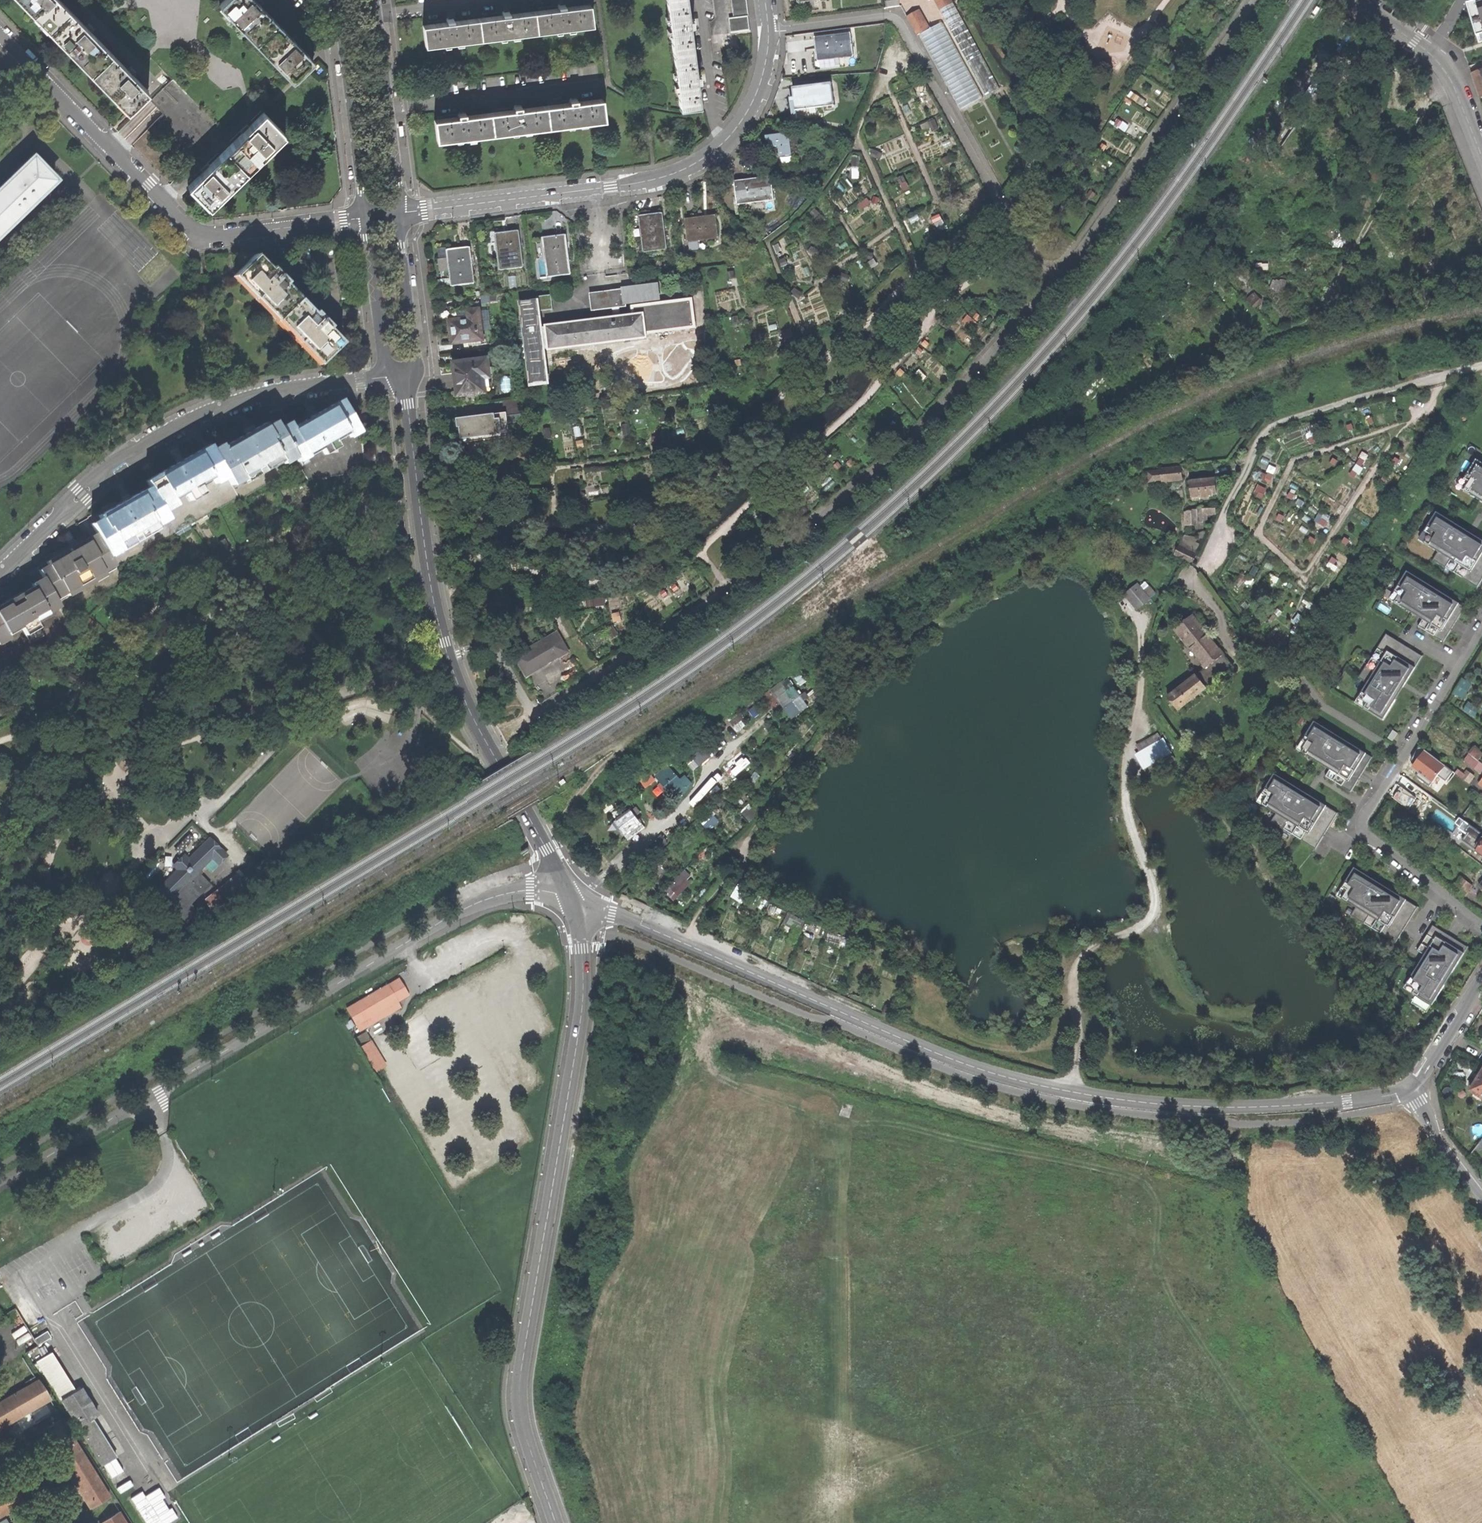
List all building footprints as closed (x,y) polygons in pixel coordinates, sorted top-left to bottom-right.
[(51,27),(69,9),(60,0),(25,0),(51,27)] [(257,40),(276,21),(260,5),(262,3),(259,0),(223,0),(221,2),(257,40)] [(686,0),(665,0),(672,54),(693,51),(689,26),(692,26),(692,22),(691,19),(689,19),(686,0)] [(734,18),(748,16),(749,16),(747,0),(731,0),(734,18)] [(795,10),(806,8),(807,12),(814,10),(813,0),(794,0),(795,10)] [(899,7),(898,0),(884,0),(885,9),(899,7)] [(939,10),(952,3),(950,0),(934,0),(939,10)] [(1467,4),(1479,43),(1481,42),(1481,0),(1467,4)] [(939,11),(985,96),(999,89),(952,3),(939,10),(939,11)] [(558,8),(534,11),(536,32),(592,24),(589,4),(565,7),(564,4),(561,5),(557,5),(558,8)] [(69,9),(51,27),(93,70),(111,52),(92,32),(94,31),(90,27),(87,24),(85,25),(69,9)] [(916,35),(928,29),(918,9),(905,16),(916,35)] [(502,15),(478,19),(480,39),(536,32),(534,11),(509,15),(508,11),(505,12),(502,12),(502,15)] [(1222,18),(1217,14),(1213,19),(1218,23),(1222,18)] [(730,33),(750,31),(748,16),(734,18),(728,19),(730,33)] [(425,46),(480,39),(478,19),(453,22),(453,19),(450,19),(446,19),(447,22),(422,26),(425,46)] [(292,38),(276,21),(257,40),(294,78),(313,60),(299,45),(301,42),(298,39),(294,36),(292,38)] [(960,110),(982,98),(941,23),(919,35),(960,110)] [(810,38),(810,33),(788,34),(788,43),(802,42),(802,38),(810,38)] [(851,34),(814,38),(816,49),(817,56),(814,57),(815,67),(826,66),(827,70),(841,68),(839,57),(853,55),(851,34)] [(1180,54),(1175,50),(1171,56),(1176,59),(1180,54)] [(693,51),(672,54),(679,109),(700,107),(697,82),(700,82),(699,78),(699,75),(696,75),(693,51)] [(130,108),(147,90),(133,75),(135,73),(132,70),(129,66),(126,68),(111,52),(93,70),(130,108)] [(1179,67),(1174,63),(1170,68),(1176,72),(1179,67)] [(1481,97),(1481,69),(1471,73),(1476,89),(1479,98),(1481,97)] [(832,105),(830,84),(793,88),(794,99),(795,106),(792,106),(794,117),(805,116),(805,119),(819,117),(818,106),(832,105)] [(548,127),(604,119),(601,99),(577,102),(576,99),(572,100),(569,100),(570,103),(546,106),(548,127)] [(493,133),(548,127),(546,106),(521,109),(520,106),(517,107),(515,107),(515,110),(490,113),(493,133)] [(282,131),(264,112),(249,127),(247,125),(244,128),(240,131),(242,133),(226,149),(244,168),(282,131)] [(437,141),(493,133),(490,113),(465,116),(464,113),(461,114),(458,114),(459,117),(435,120),(437,141)] [(809,154),(806,133),(770,138),(771,144),(772,155),(769,155),(770,166),(781,165),(782,168),(796,166),(795,155),(809,154)] [(206,205),(244,168),(226,149),(209,165),(207,164),(203,167),(201,170),(202,172),(188,186),(206,205)] [(10,224),(10,223),(22,212),(23,212),(55,181),(33,158),(26,165),(27,167),(22,172),(20,170),(0,189),(0,234),(10,224)] [(774,199),(771,178),(739,182),(735,183),(737,200),(734,201),(736,211),(747,210),(747,213),(761,211),(760,201),(774,199)] [(645,252),(666,250),(662,213),(651,214),(644,215),(643,212),(633,214),(634,225),(631,225),(633,239),(643,238),(645,252)] [(719,237),(716,216),(695,219),(685,220),(688,238),(684,239),(686,249),(697,248),(698,251),(705,250),(704,239),(719,237)] [(501,270),(522,267),(517,231),(507,232),(497,234),(501,270)] [(549,277),(570,274),(565,235),(555,236),(544,238),(549,277)] [(439,248),(440,257),(449,256),(448,247),(439,248)] [(453,287),(474,284),(470,247),(457,249),(449,250),(453,287)] [(236,273),(279,317),(298,299),(275,275),(255,254),(236,273)] [(195,274),(202,273),(200,262),(193,263),(195,274)] [(646,334),(695,328),(692,301),(634,308),(635,316),(620,318),(619,309),(626,308),(624,289),(608,292),(589,294),(591,312),(612,310),(613,319),(541,327),(539,312),(552,310),(551,296),(536,298),(536,301),(519,303),(530,385),(532,385),(532,387),(544,385),(544,383),(546,383),(541,351),(646,338),(646,334)] [(322,361),(341,343),(318,319),(298,299),(279,317),(322,361)] [(453,345),(483,342),(480,310),(468,312),(468,319),(460,319),(460,321),(450,322),(451,328),(453,345)] [(488,360),(455,365),(456,374),(459,396),(486,393),(484,379),(491,378),(488,360)] [(733,410),(745,408),(743,397),(731,400),(733,410)] [(309,417),(280,433),(296,461),(297,463),(321,449),(324,455),(332,450),(337,448),(334,441),(346,434),(349,439),(360,432),(360,431),(342,399),(309,417)] [(520,400),(502,402),(504,414),(460,420),(461,430),(462,444),(510,438),(507,417),(522,416),(520,400)] [(221,444),(212,450),(227,477),(234,489),(281,461),(284,467),(296,461),(280,433),(274,422),(265,427),(263,424),(251,430),(223,447),(221,444)] [(146,481),(149,487),(163,512),(176,505),(173,500),(185,493),(190,501),(204,494),(199,485),(211,479),(214,484),(227,477),(212,450),(209,446),(176,464),(177,466),(175,467),(173,468),(172,467),(146,481)] [(715,467),(725,465),(723,455),(713,456),(715,467)] [(1467,490),(1481,499),(1481,462),(1479,461),(1467,480),(1472,482),(1467,490)] [(1163,479),(1181,477),(1180,467),(1162,469),(1150,471),(1151,480),(1163,479)] [(1209,495),(1217,494),(1216,487),(1215,478),(1190,481),(1192,496),(1200,496),(1200,499),(1209,498),(1209,495)] [(1461,487),(1467,490),(1472,482),(1467,480),(1466,479),(1461,487)] [(87,517),(88,518),(108,553),(120,546),(121,549),(157,529),(155,526),(167,519),(163,512),(149,487),(122,503),(117,505),(115,501),(87,517)] [(306,505),(310,514),(315,512),(311,502),(306,505)] [(689,503),(681,510),(684,514),(693,507),(689,503)] [(1426,543),(1454,560),(1461,564),(1470,570),(1473,572),(1481,556),(1481,540),(1472,534),(1439,514),(1427,533),(1431,535),(1426,543)] [(280,517),(271,520),(274,526),(283,523),(280,517)] [(38,568),(45,582),(54,598),(66,592),(68,595),(105,575),(103,571),(114,565),(108,553),(88,518),(79,523),(87,538),(65,552),(38,568)] [(1421,540),(1426,543),(1431,535),(1427,533),(1426,532),(1421,540)] [(225,540),(219,543),(224,551),(229,549),(225,540)] [(1175,554),(1192,563),(1196,555),(1179,547),(1175,554)] [(174,554),(179,561),(184,558),(179,551),(174,554)] [(1473,572),(1470,570),(1465,577),(1479,586),(1481,581),(1481,556),(1473,572)] [(1450,568),(1457,572),(1461,564),(1454,560),(1450,568)] [(1457,572),(1465,577),(1470,570),(1461,564),(1457,572)] [(1401,594),(1397,601),(1422,617),(1424,618),(1431,623),(1440,628),(1443,630),(1459,603),(1409,572),(1397,591),(1401,594)] [(135,578),(139,582),(144,578),(140,574),(135,578)] [(158,575),(154,579),(158,583),(162,579),(158,575)] [(22,628),(30,645),(44,637),(35,621),(59,607),(54,598),(45,582),(33,588),(29,580),(13,594),(5,600),(3,596),(0,599),(0,640),(22,628)] [(1137,609),(1150,599),(1137,584),(1125,594),(1137,609)] [(1391,598),(1397,601),(1401,594),(1397,591),(1396,590),(1391,598)] [(1466,607),(1459,603),(1443,630),(1440,628),(1436,635),(1445,641),(1466,607)] [(128,604),(124,608),(131,615),(135,612),(128,604)] [(1179,710),(1234,668),(1214,643),(1192,616),(1175,629),(1206,668),(1197,676),(1196,675),(1168,697),(1179,710)] [(1420,626),(1427,630),(1431,623),(1424,618),(1420,626)] [(90,627),(94,623),(90,619),(86,623),(90,627)] [(1427,630),(1436,635),(1440,628),(1431,623),(1427,630)] [(526,676),(567,652),(556,632),(514,656),(526,676)] [(1387,635),(1379,649),(1387,654),(1389,651),(1417,668),(1424,657),(1400,643),(1387,635)] [(1361,678),(1370,683),(1387,654),(1379,649),(1361,678)] [(1417,668),(1389,651),(1387,654),(1370,683),(1360,698),(1368,703),(1365,708),(1385,720),(1406,686),(1417,668)] [(37,674),(42,678),(46,674),(41,670),(37,674)] [(80,678),(72,674),(69,678),(77,683),(80,678)] [(807,690),(801,693),(789,675),(771,688),(791,717),(815,702),(807,690)] [(1357,703),(1365,708),(1368,703),(1360,698),(1357,703)] [(1367,753),(1316,722),(1299,750),(1329,768),(1332,770),(1338,774),(1347,780),(1350,781),(1367,753)] [(1145,768),(1171,752),(1164,739),(1137,755),(1145,768)] [(684,754),(693,769),(712,757),(703,742),(684,754)] [(1469,753),(1478,760),(1481,755),(1481,753),(1473,746),(1469,753)] [(1374,758),(1367,753),(1350,781),(1347,780),(1343,787),(1353,793),(1374,758)] [(1478,760),(1469,753),(1463,760),(1481,776),(1481,763),(1478,760)] [(695,784),(686,773),(681,777),(670,763),(655,775),(675,799),(695,784)] [(1469,783),(1475,775),(1466,768),(1464,771),(1459,767),(1455,772),(1469,783)] [(1327,778),(1334,782),(1338,774),(1332,770),(1327,778)] [(641,780),(646,787),(658,779),(652,771),(641,780)] [(1309,795),(1276,774),(1259,801),(1278,813),(1291,821),(1308,832),(1311,833),(1328,806),(1309,795)] [(1334,782),(1343,787),(1347,780),(1338,774),(1334,782)] [(1339,814),(1328,806),(1311,833),(1308,832),(1303,840),(1317,849),(1339,814)] [(710,807),(699,818),(710,829),(721,818),(710,807)] [(624,835),(640,823),(630,809),(625,813),(623,809),(619,812),(622,816),(614,821),(619,828),(624,835)] [(1273,821),(1286,829),(1291,821),(1278,813),(1273,821)] [(1457,816),(1449,827),(1481,852),(1481,833),(1457,816)] [(1303,840),(1308,832),(1291,821),(1286,829),(1303,840)] [(643,827),(640,823),(624,835),(627,840),(643,827)] [(203,858),(212,849),(201,838),(188,850),(147,891),(159,902),(190,871),(203,858)] [(219,856),(212,849),(203,858),(210,865),(219,856)] [(226,874),(235,884),(245,874),(236,864),(226,874)] [(1391,890),(1356,868),(1339,896),(1358,909),(1379,921),(1381,923),(1388,912),(1397,917),(1408,900),(1391,890)] [(673,899),(696,878),(687,869),(665,889),(673,899)] [(201,881),(190,871),(159,902),(184,927),(194,918),(182,906),(180,908),(176,905),(191,891),(201,881)] [(1460,877),(1456,882),(1467,892),(1472,886),(1460,877)] [(1451,888),(1463,897),(1467,892),(1456,882),(1451,888)] [(1420,908),(1408,900),(1397,917),(1390,928),(1381,923),(1379,921),(1374,929),(1397,944),(1420,908)] [(1353,916),(1374,929),(1379,921),(1358,909),(1353,916)] [(1390,928),(1397,917),(1388,912),(1381,923),(1390,928)] [(1435,926),(1429,936),(1436,940),(1438,936),(1466,953),(1469,947),(1435,926)] [(1466,953),(1438,936),(1436,940),(1426,956),(1424,958),(1407,987),(1434,1004),(1466,953)] [(1420,952),(1426,956),(1436,940),(1429,936),(1420,952)] [(880,980),(893,984),(896,974),(883,970),(880,980)] [(349,1009),(361,1030),(401,1008),(395,999),(409,991),(402,978),(371,996),(349,1009)] [(361,1045),(356,1047),(363,1058),(367,1055),(361,1045)] [(366,1058),(361,1061),(368,1071),(373,1068),(366,1058)] [(1480,1074),(1478,1075),(1476,1077),(1475,1079),(1475,1081),(1472,1086),(1471,1086),(1470,1087),(1469,1089),(1469,1090),(1470,1092),(1471,1093),(1473,1093),(1474,1093),(1481,1098),(1481,1070),(1480,1074)] [(1467,1159),(1476,1171),(1481,1162),(1481,1139),(1467,1159)] [(79,1428),(92,1420),(76,1394),(51,1354),(39,1362),(79,1428)] [(47,1401),(35,1381),(0,1402),(0,1428),(47,1401)] [(76,1394),(92,1420),(98,1416),(82,1390),(76,1394)] [(109,1496),(56,1412),(35,1424),(88,1509),(109,1496)] [(116,1460),(92,1420),(79,1428),(103,1468),(116,1460)] [(10,1486),(20,1505),(29,1499),(19,1481),(10,1486)] [(20,1505),(10,1486),(0,1492),(0,1516),(1,1515),(20,1505)] [(179,1517),(173,1506),(171,1507),(160,1487),(145,1495),(143,1490),(133,1496),(147,1522),(167,1522),(179,1517)] [(120,1512),(102,1522),(126,1522),(120,1512)]
